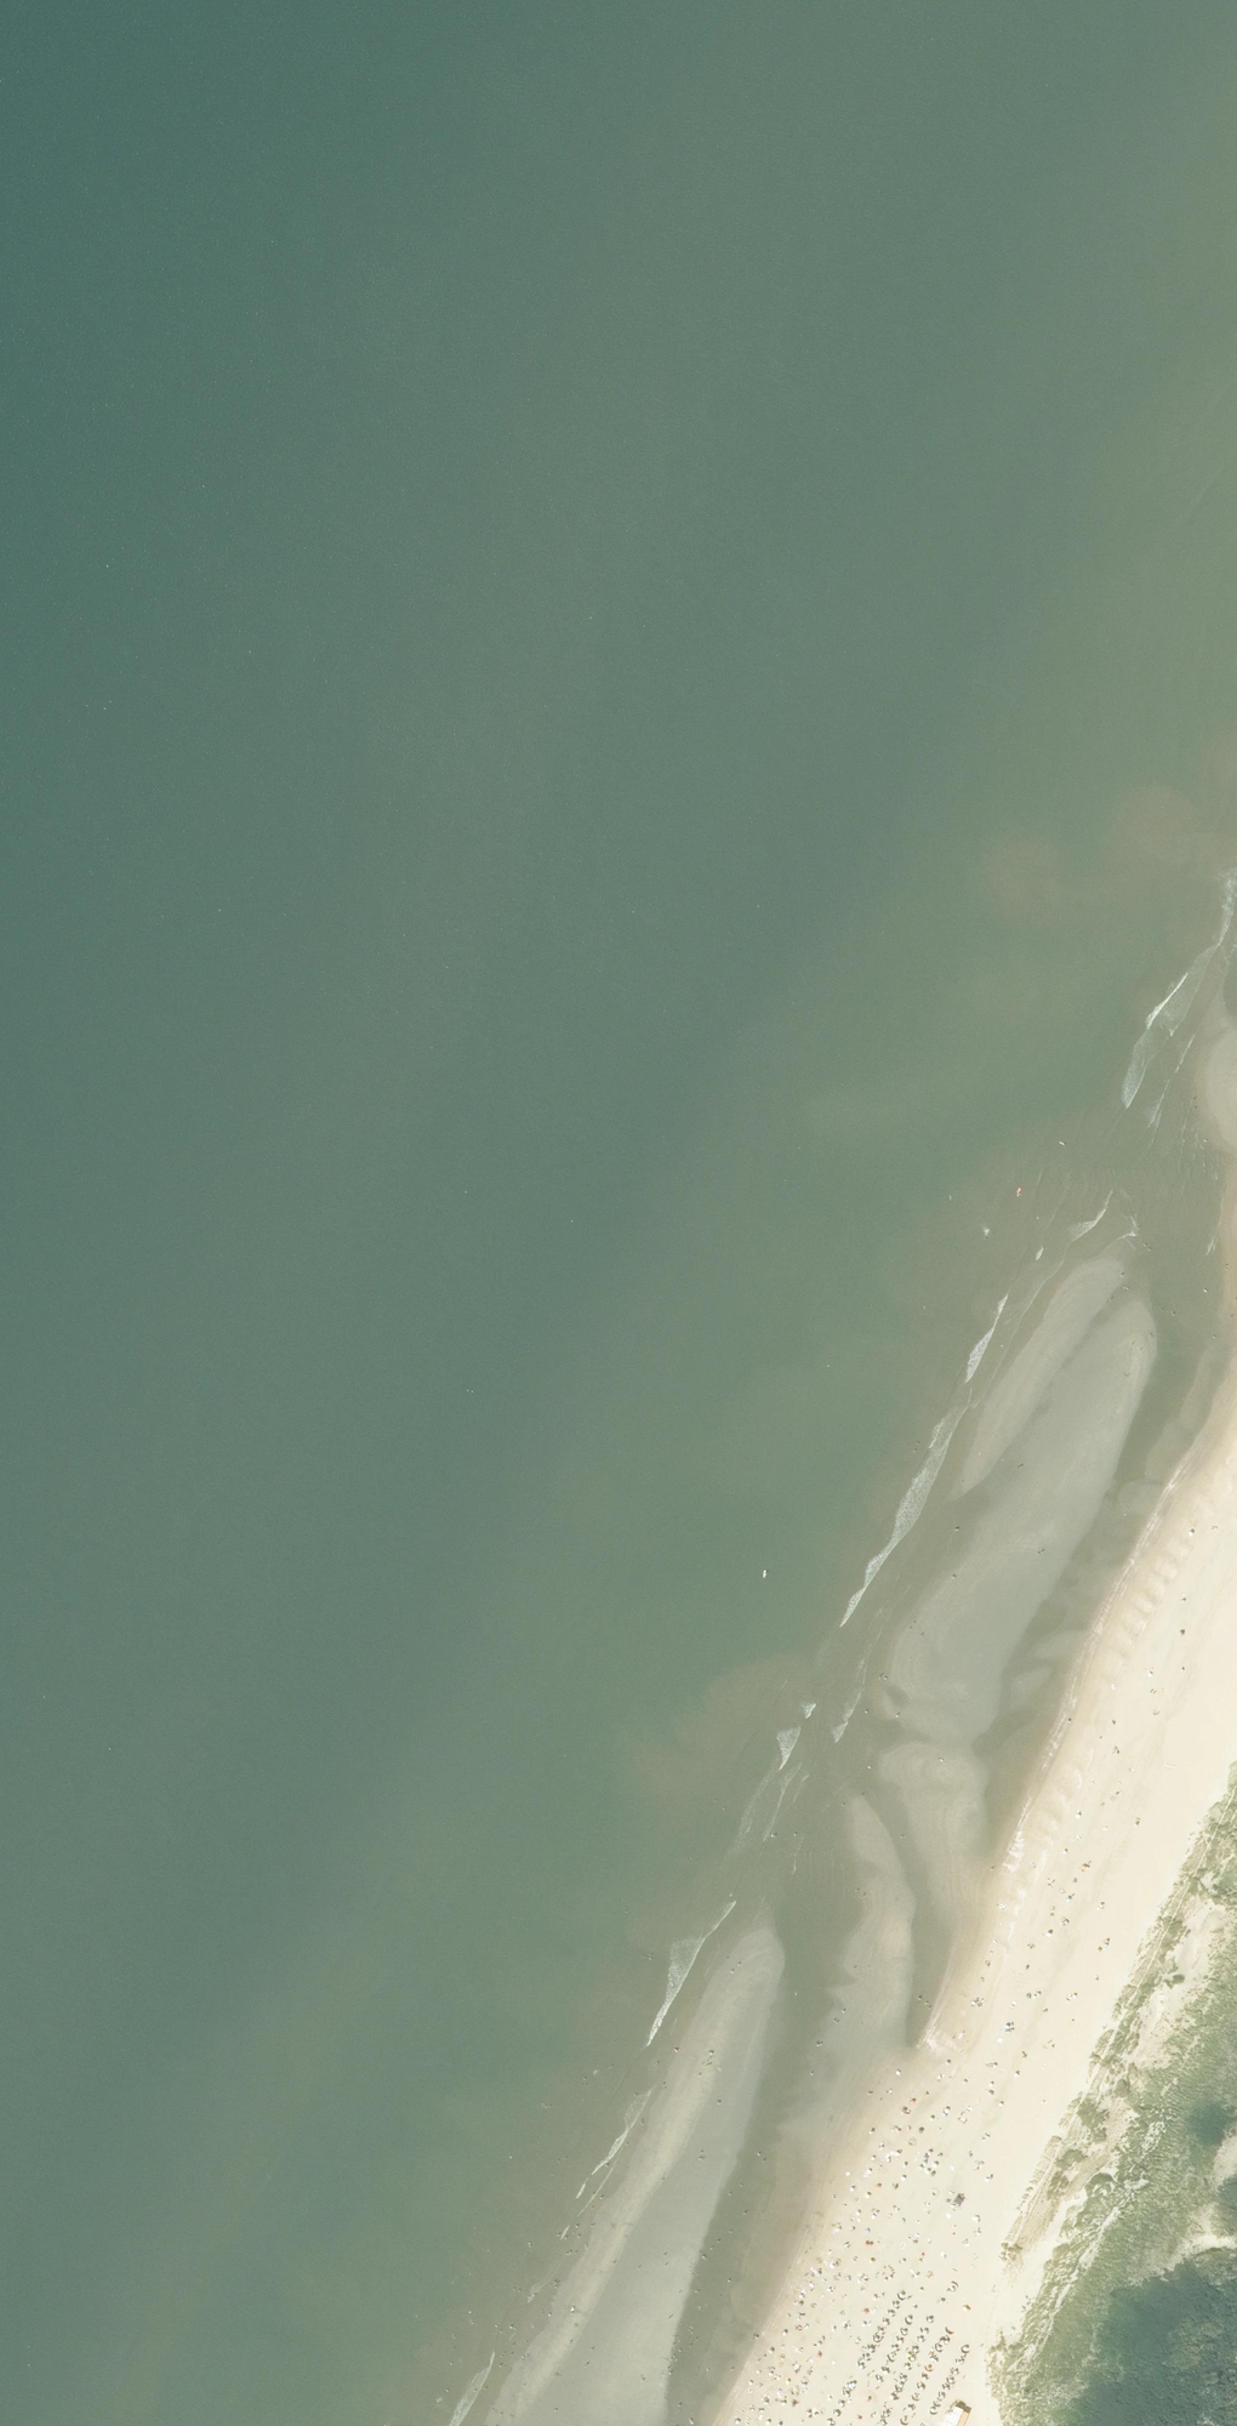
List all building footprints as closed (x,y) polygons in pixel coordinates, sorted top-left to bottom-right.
[(995,2290),(979,2326),(998,2334),(1014,2298),(995,2290)]
